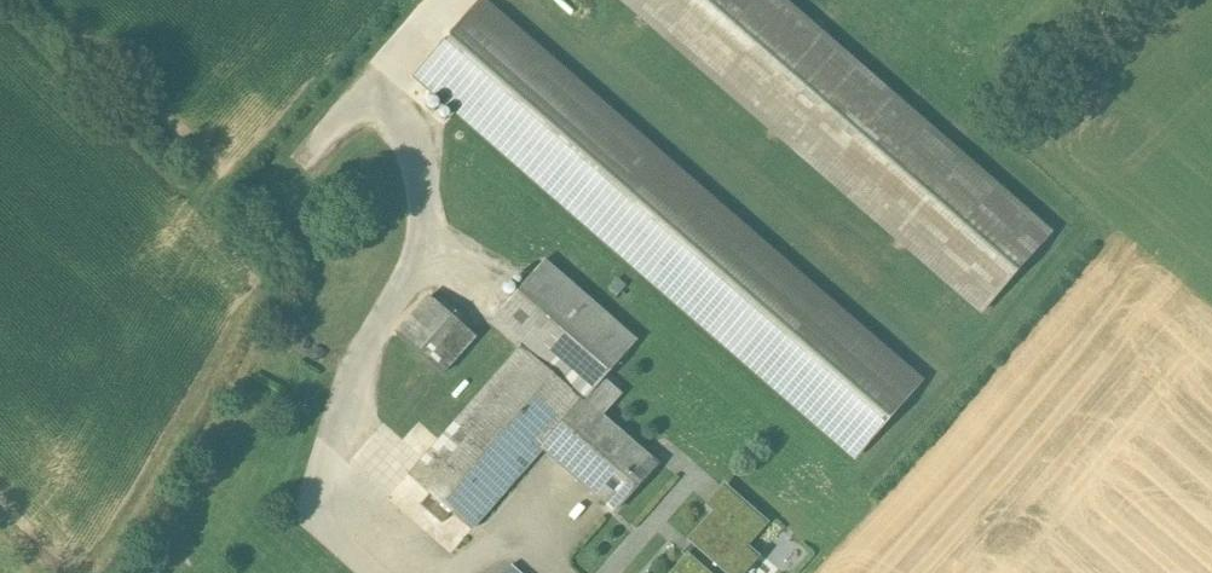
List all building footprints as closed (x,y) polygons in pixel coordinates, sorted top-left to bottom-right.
[(778,0),(625,0),(983,311),(1049,235),(778,0)] [(920,383),(481,2),(416,76),(856,457),(920,383)] [(637,342),(544,262),(491,323),(520,349),(584,402),(603,380),(637,342)] [(475,338),(429,297),(397,334),(443,374),(475,338)] [(520,349),(409,476),(471,531),(544,448),(584,402),(520,349)] [(584,402),(544,448),(591,490),(590,490),(615,512),(657,465),(601,416),(620,395),(603,380),(584,402)] [(754,513),(725,488),(708,507),(716,513),(738,532),(754,513)] [(690,543),(699,550),(691,560),(688,557),(674,572),(743,572),(757,557),(745,547),(766,524),(754,513),(738,532),(716,513),(690,543)]
